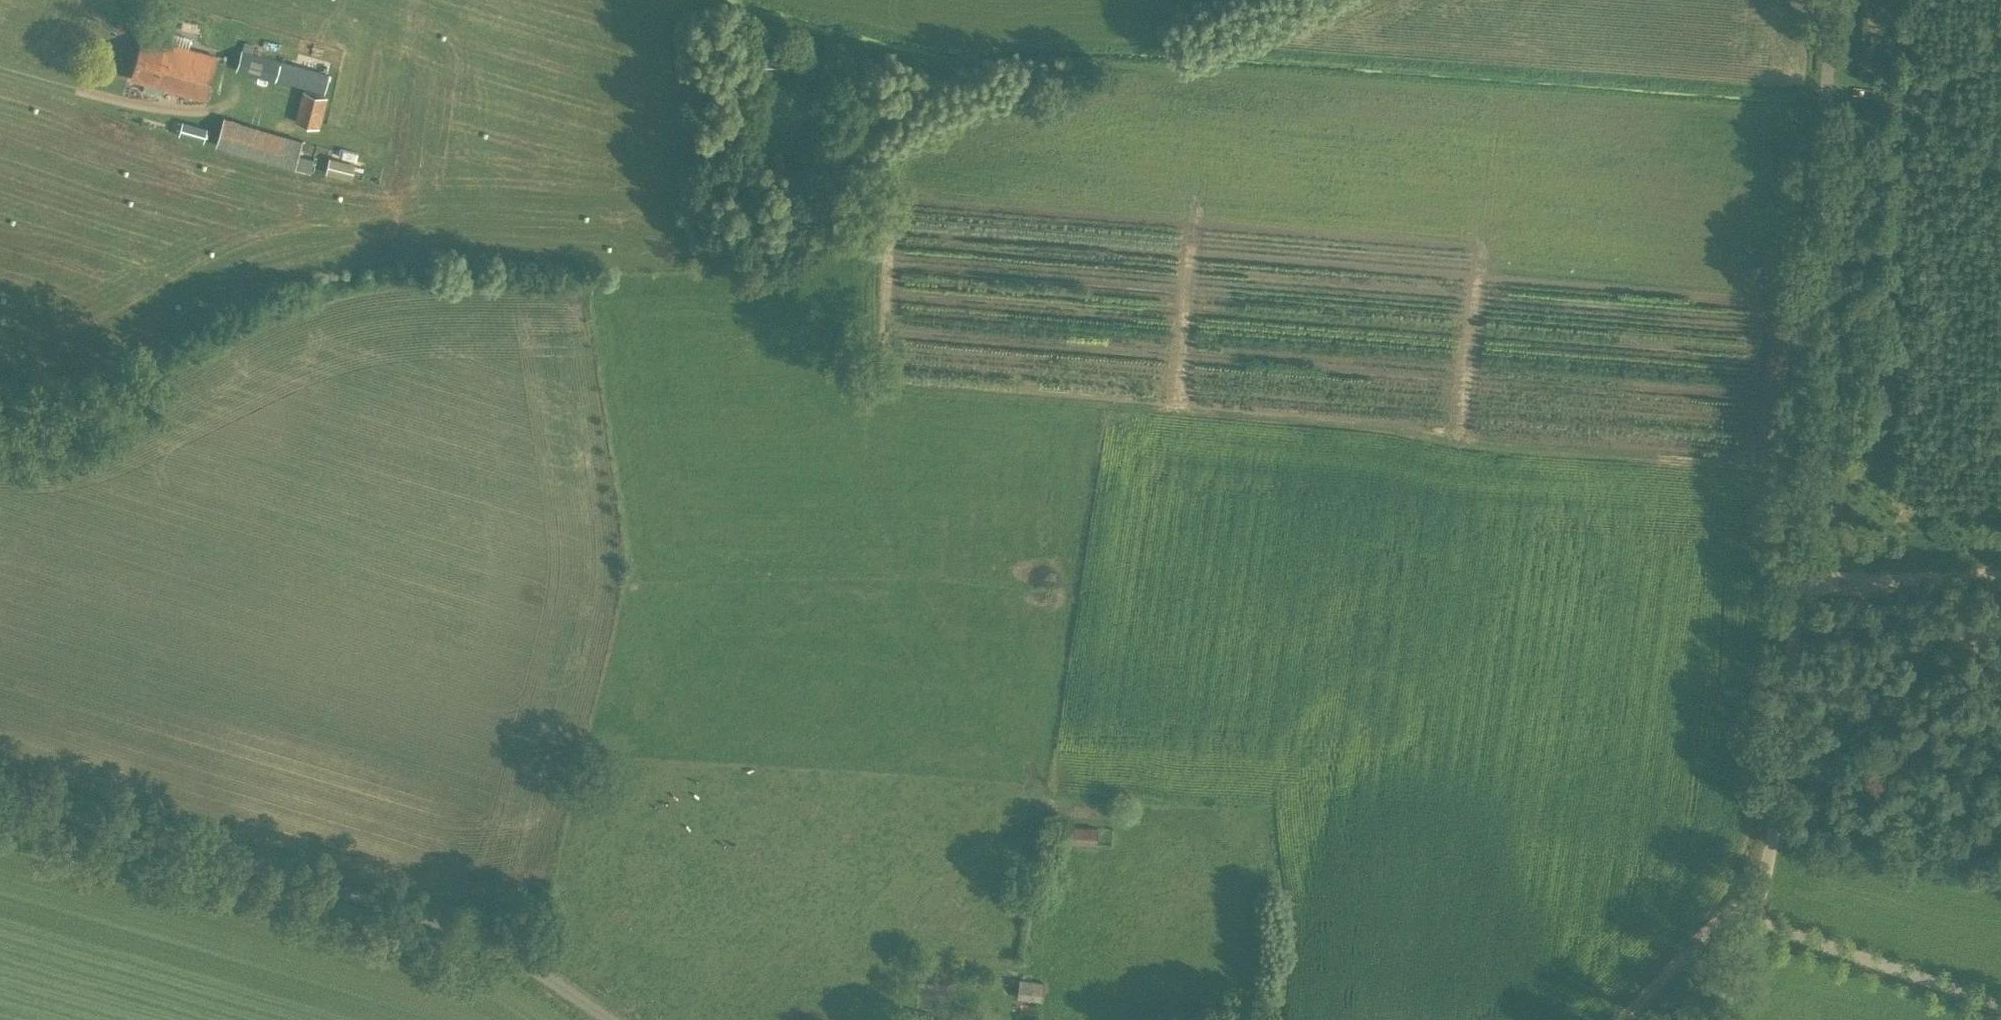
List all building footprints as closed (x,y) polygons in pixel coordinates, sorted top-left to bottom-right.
[(162,95),(164,87),(205,98),(216,56),(143,36),(132,78),(144,81),(142,90),(162,95)] [(327,71),(281,60),(242,49),(235,70),(275,81),(275,79),(322,91),(327,71)] [(318,127),(327,96),(303,89),(294,121),(318,127)] [(224,116),(217,146),(313,170),(316,156),(300,152),(305,136),(224,116)] [(191,137),(206,142),(210,129),(195,124),(191,137)] [(327,172),(361,180),(364,166),(330,158),(327,172)] [(1065,844),(1096,845),(1097,827),(1066,826),(1065,844)] [(1016,998),(1042,1001),(1044,982),(1019,978),(1016,998)]
